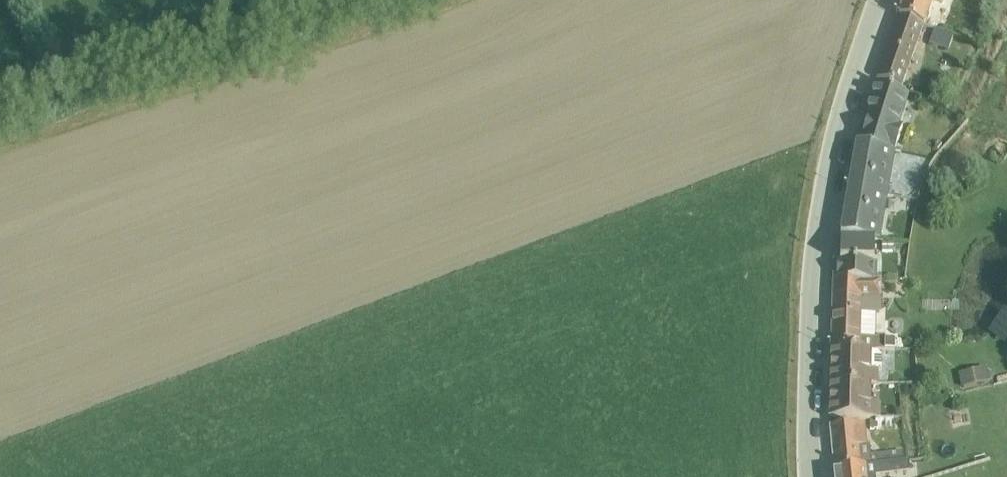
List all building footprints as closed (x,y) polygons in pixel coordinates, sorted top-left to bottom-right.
[(899,16),(925,25),(935,0),(905,0),(899,16)] [(903,87),(925,25),(899,16),(877,78),(903,87)] [(954,36),(935,29),(930,43),(949,50),(954,36)] [(876,82),(857,144),(895,152),(903,126),(901,125),(910,96),(876,82)] [(896,152),(895,152),(857,144),(849,189),(889,196),(896,152)] [(881,240),(889,196),(849,189),(842,234),(876,239),(881,240)] [(875,262),(876,239),(842,234),(834,279),(877,279),(878,262),(875,262)] [(882,279),(877,279),(834,279),(832,348),(878,349),(895,350),(896,340),(885,340),(885,336),(876,336),(877,313),(881,313),(881,298),(883,298),(882,279)] [(988,331),(1004,343),(1006,339),(1006,312),(1004,310),(988,331)] [(878,351),(878,349),(832,348),(831,383),(872,384),(878,384),(879,370),(877,370),(882,366),(883,356),(878,351)] [(987,366),(959,373),(962,388),(990,381),(987,366)] [(871,404),(872,384),(831,383),(830,418),(878,418),(882,418),(882,404),(871,404)] [(882,418),(878,418),(878,420),(871,420),(871,429),(895,428),(894,417),(882,418)] [(831,425),(835,469),(904,461),(903,450),(872,455),(871,444),(868,444),(866,423),(831,425)] [(904,461),(835,469),(836,476),(877,476),(876,476),(911,472),(909,460),(904,461)]
